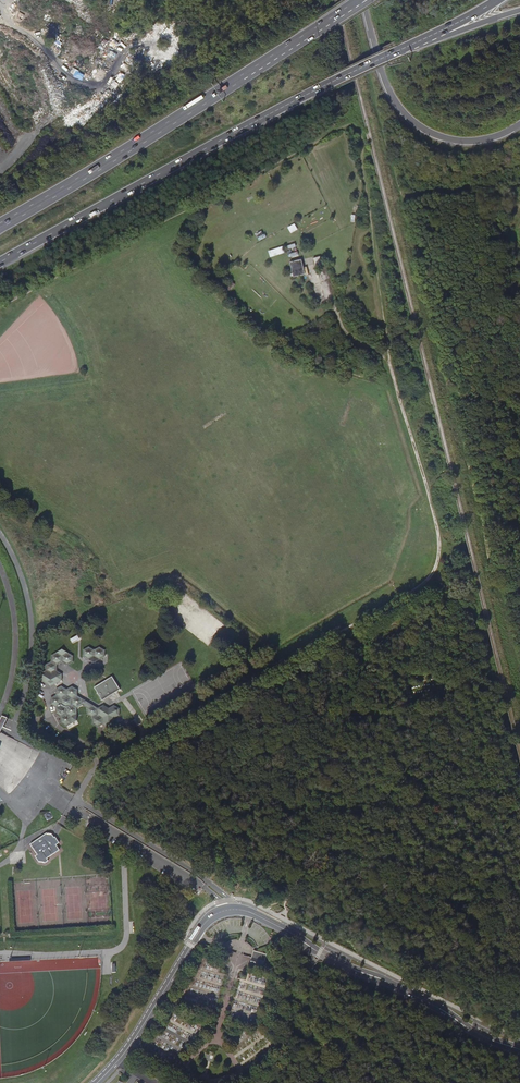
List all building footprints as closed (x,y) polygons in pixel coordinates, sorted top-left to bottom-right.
[(269,250),(271,257),(285,252),(283,246),(269,250)] [(293,277),(305,274),(301,260),(290,263),(293,277)] [(119,638),(113,633),(110,637),(116,642),(119,638)] [(105,650),(100,647),(95,650),(89,646),(83,649),(84,656),(94,662),(105,656),(105,650)] [(73,656),(62,649),(51,655),(51,661),(46,664),(46,670),(40,673),(40,680),(51,686),(55,684),(55,689),(58,690),(57,694),(58,695),(56,697),(51,699),(51,704),(56,706),(57,706),(58,708),(57,709),(57,713),(60,715),(60,723),(66,727),(77,721),(77,715),(76,714),(76,709),(75,709),(76,707),(77,707),(81,705),(81,700),(78,697),(77,698),(75,695),(76,695),(76,690),(72,687),(68,689),(68,691),(65,691),(65,690),(62,687),(62,686),(62,673),(57,670),(57,664),(62,662),(67,665),(73,662),(73,656)] [(120,689),(112,676),(94,687),(102,700),(120,689)] [(120,709),(115,705),(109,708),(105,705),(99,708),(95,706),(89,709),(89,713),(94,717),(92,718),(92,724),(98,728),(104,725),(108,728),(114,725),(114,718),(120,715),(120,709)] [(63,766),(71,769),(73,764),(64,761),(63,766)] [(30,844),(37,854),(35,856),(38,862),(45,863),(48,860),(47,858),(59,850),(56,845),(59,843),(55,836),(54,837),(52,834),(48,833),(47,834),(46,833),(30,844)] [(265,966),(267,953),(253,951),(251,964),(265,966)]
